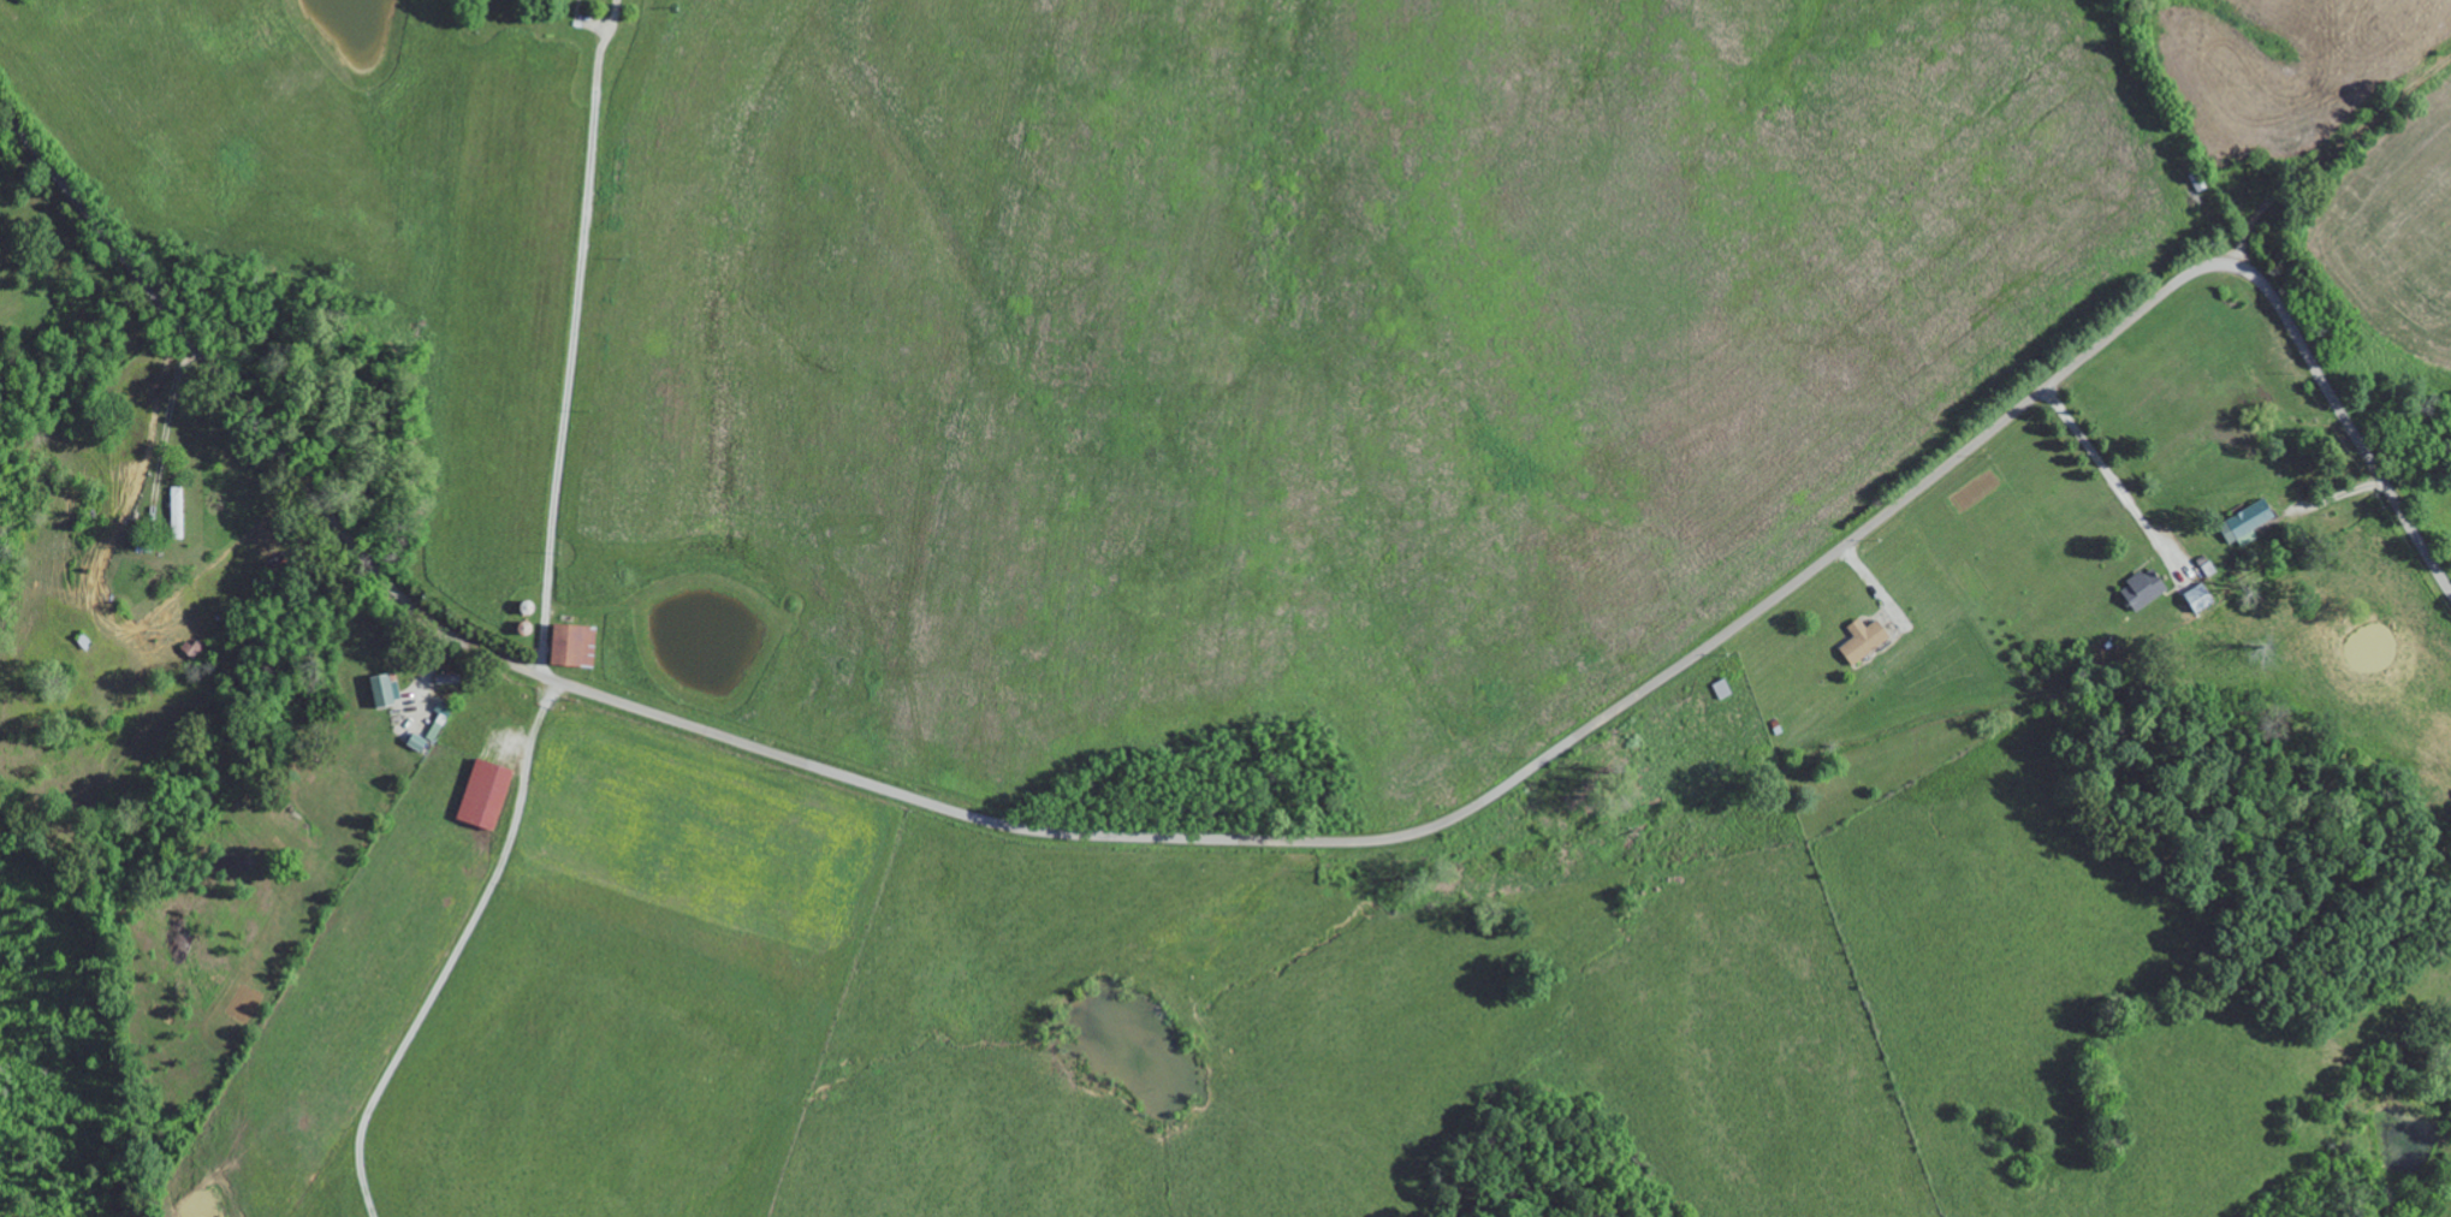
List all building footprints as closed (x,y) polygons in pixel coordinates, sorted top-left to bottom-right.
[(2220,524),(2230,545),(2239,541),(2243,547),(2259,539),(2254,530),(2277,519),(2267,500),(2220,524)] [(2121,588),(2136,613),(2171,592),(2156,567),(2121,588)] [(2198,615),(2218,602),(2205,583),(2185,595),(2198,615)] [(1856,637),(1841,649),(1855,667),(1893,638),(1879,620),(1868,628),(1861,619),(1849,628),(1856,637)] [(600,628),(557,624),(553,665),(596,669),(600,628)] [(393,683),(391,675),(372,680),(379,708),(403,702),(398,682),(393,683)] [(436,712),(440,715),(428,740),(436,744),(454,710),(441,703),(436,712)] [(424,754),(431,742),(415,734),(409,746),(424,754)] [(460,822),(499,832),(515,770),(476,760),(460,822)]
